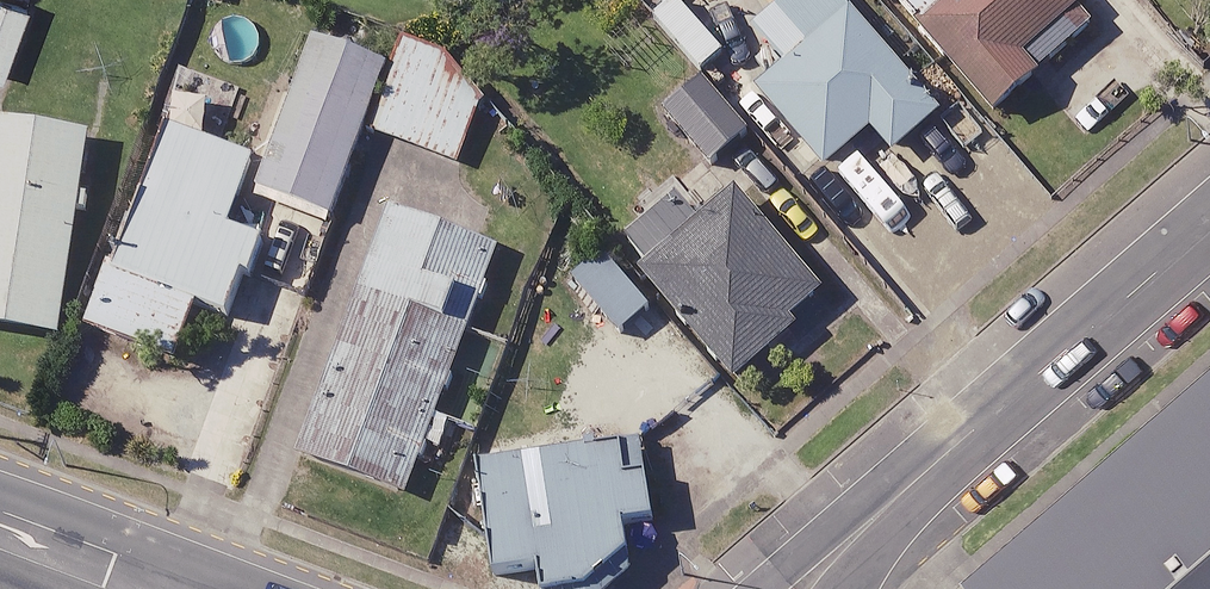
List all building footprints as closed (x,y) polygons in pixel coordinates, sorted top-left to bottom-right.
[(12,0),(0,0),(0,75),(6,77),(31,7),(12,0)] [(847,0),(794,0),(760,28),(790,65),(761,88),(827,167),(874,127),(896,153),(942,114),(847,0)] [(1077,0),(901,0),(995,111),(1097,24),(1077,0)] [(387,66),(316,40),(260,197),(331,222),(387,66)] [(495,75),(407,42),(374,131),(461,163),(495,75)] [(750,130),(706,82),(669,116),(714,164),(750,130)] [(0,120),(0,327),(61,336),(93,134),(0,120)] [(255,162),(173,129),(94,328),(176,360),(199,302),(234,316),(264,242),(229,228),(255,162)] [(824,294),(741,193),(646,270),(736,381),(798,330),(791,321),(824,294)] [(498,250),(391,210),(301,455),(408,494),(498,250)] [(655,305),(610,249),(576,276),(621,332),(655,305)] [(973,588),(1209,588),(1209,392),(973,588)] [(555,429),(480,438),(497,570),(543,564),(546,588),(617,588),(632,576),(625,521),(652,518),(647,477),(630,479),(626,446),(559,455),(555,429)]
